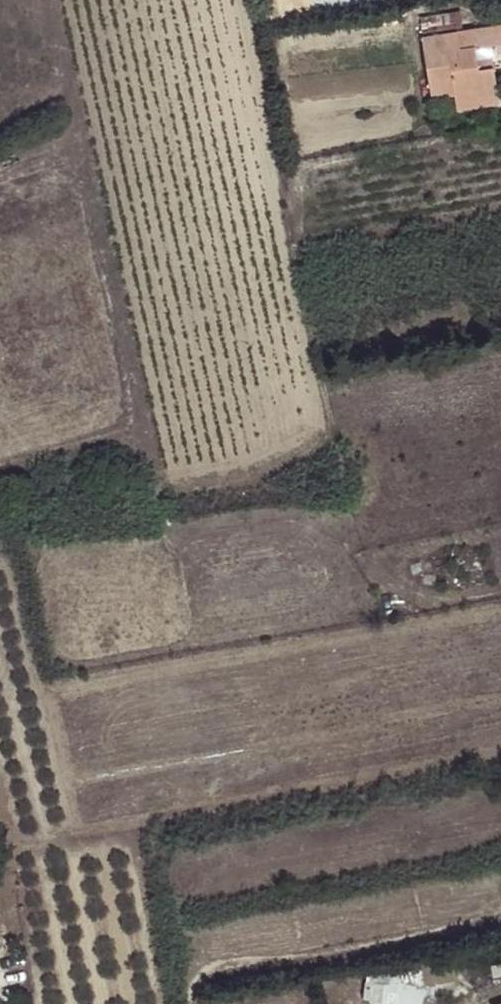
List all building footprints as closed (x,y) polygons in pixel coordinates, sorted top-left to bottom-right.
[(478,58),(475,49),(500,44),(500,26),(423,39),(433,98),(455,95),(475,92),(477,99),(497,97),(493,68),(479,70),(478,58)] [(491,57),(478,58),(479,70),(493,68),(491,57)] [(475,92),(455,95),(458,111),(499,105),(497,97),(477,99),(475,92)] [(366,999),(391,1003),(436,1003),(440,983),(371,970),(366,999)]
